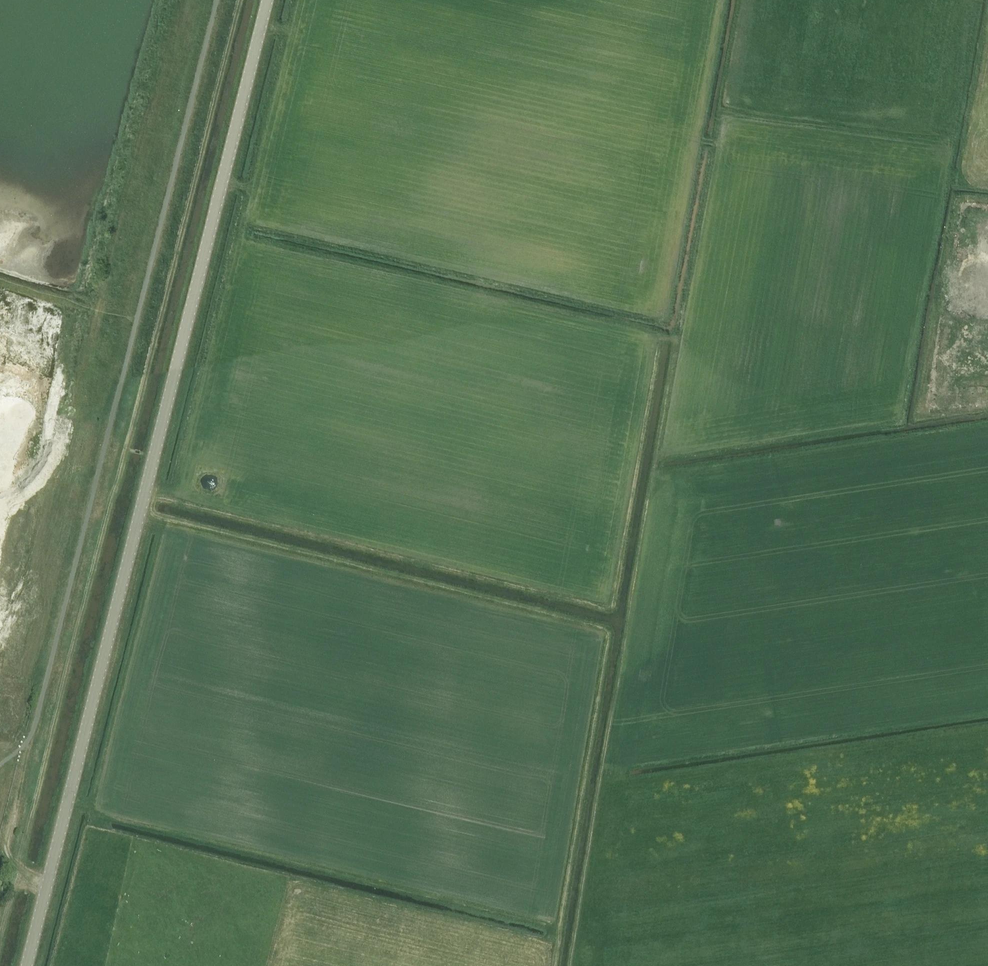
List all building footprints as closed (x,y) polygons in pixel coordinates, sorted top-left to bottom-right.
[(241,485),(240,479),(230,479),(231,492),(249,491),(249,485),(241,485)]
